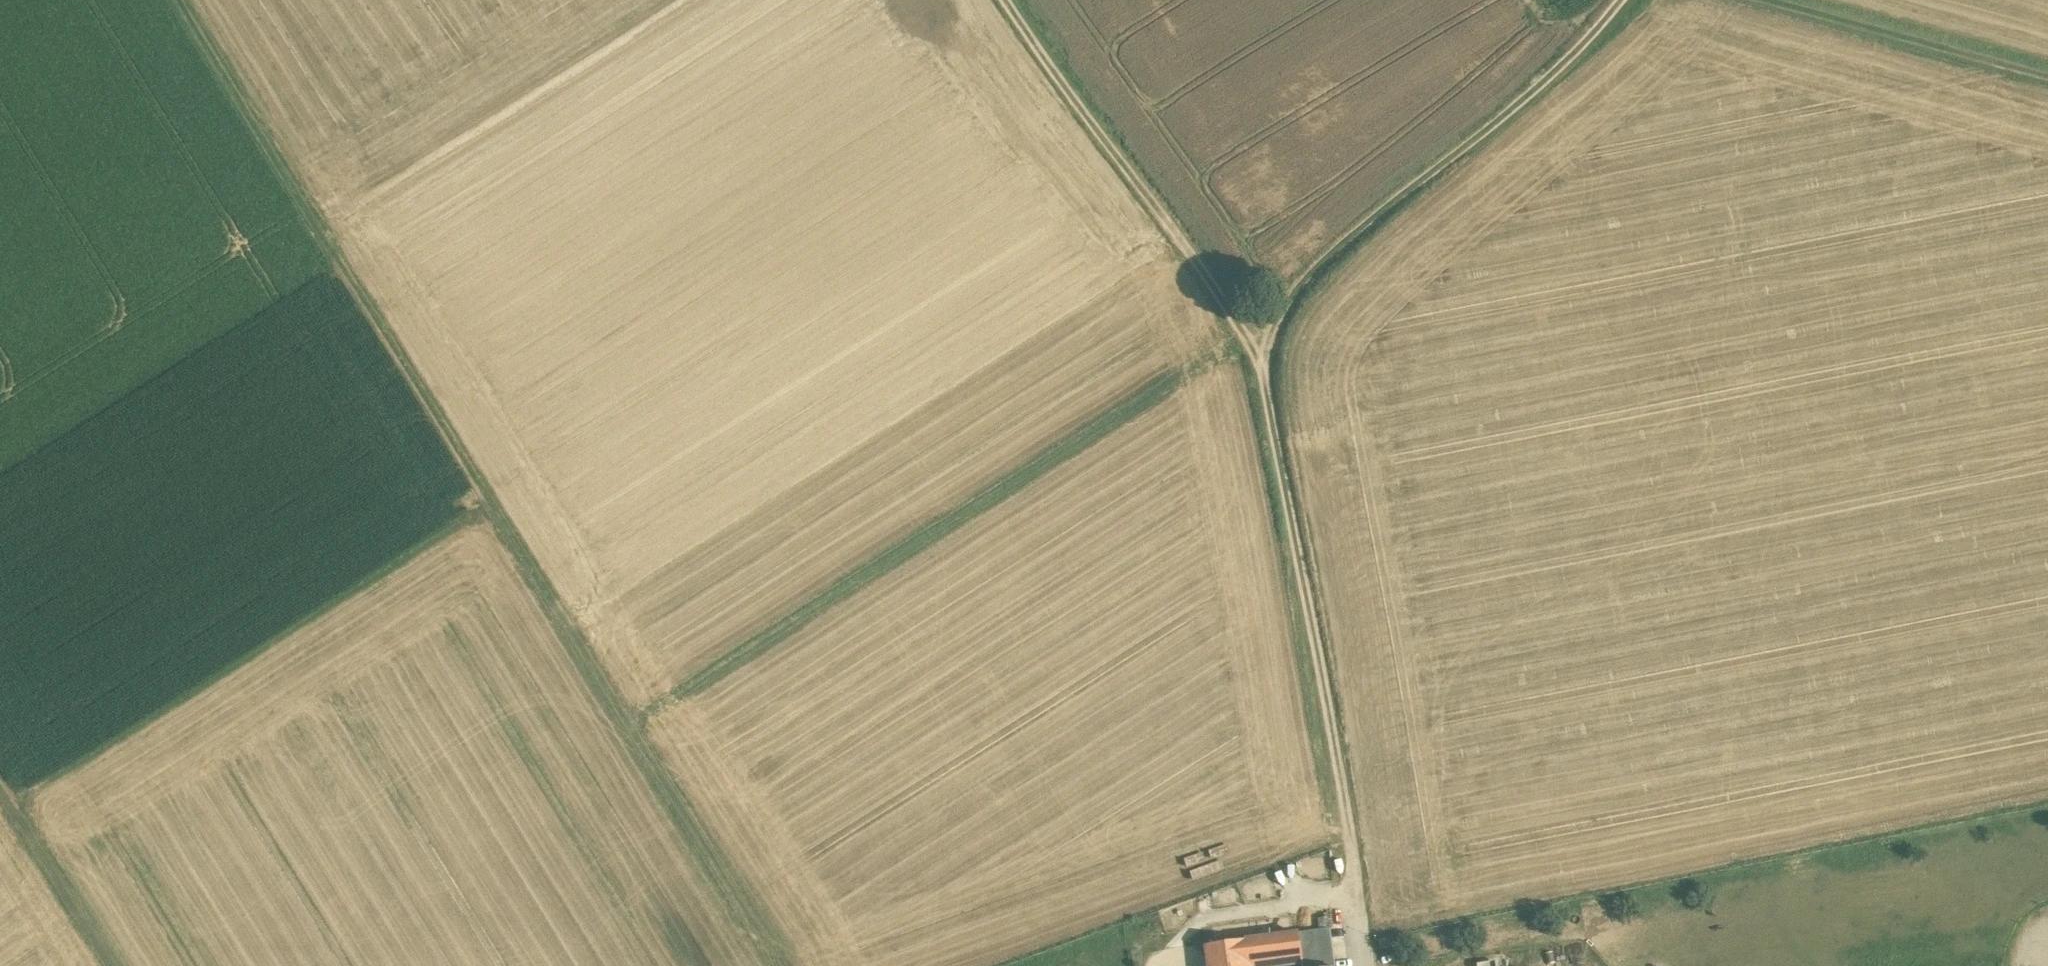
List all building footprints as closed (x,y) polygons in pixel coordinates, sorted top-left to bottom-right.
[(1297,934),(1300,956),(1301,965),(1335,965),(1330,930),(1297,934)] [(1205,946),(1207,965),(1249,965),(1248,963),(1300,956),(1297,934),(1205,946)]
